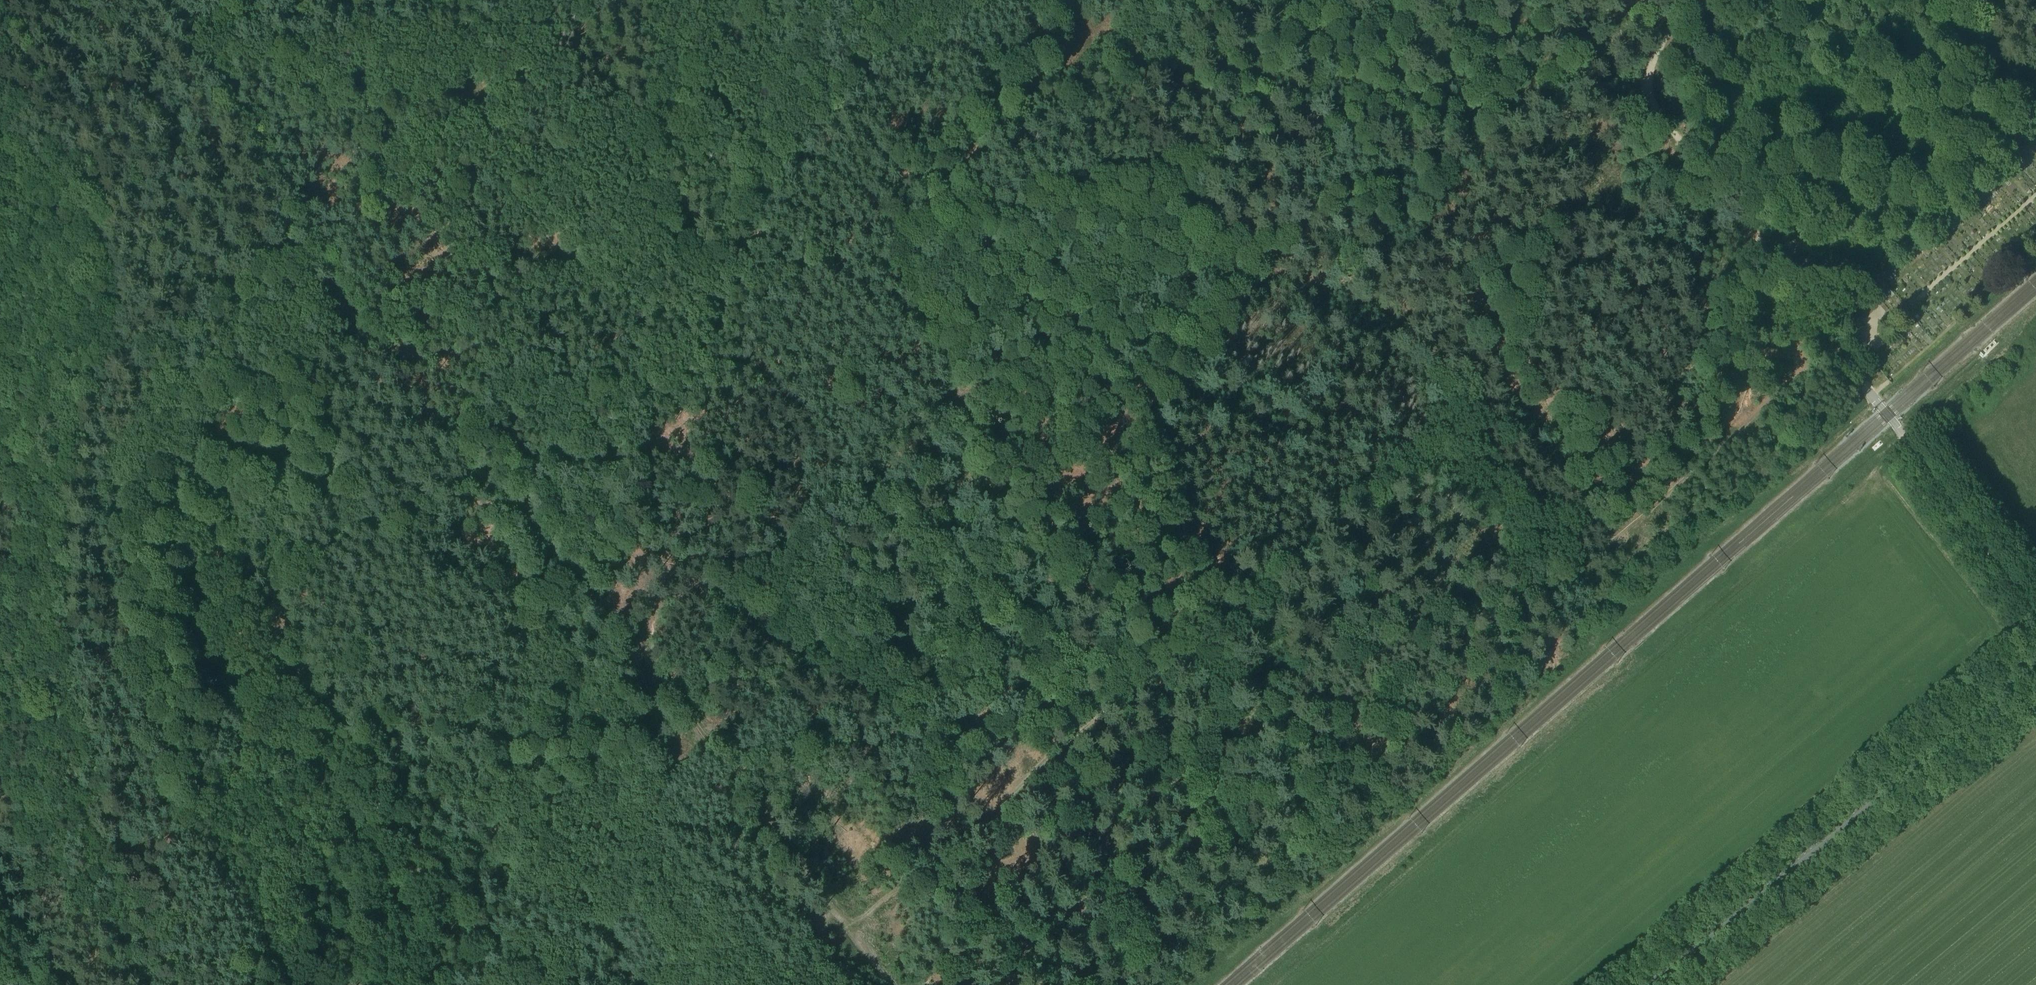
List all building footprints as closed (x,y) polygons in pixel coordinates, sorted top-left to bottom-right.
[(1850,324),(1856,332),(1855,333),(1856,333),(1857,333),(1857,332),(1863,328),(1864,327),(1863,327),(1862,327),(1856,319),(1850,324)] [(1744,373),(1756,368),(1748,352),(1737,358),(1744,373)]
